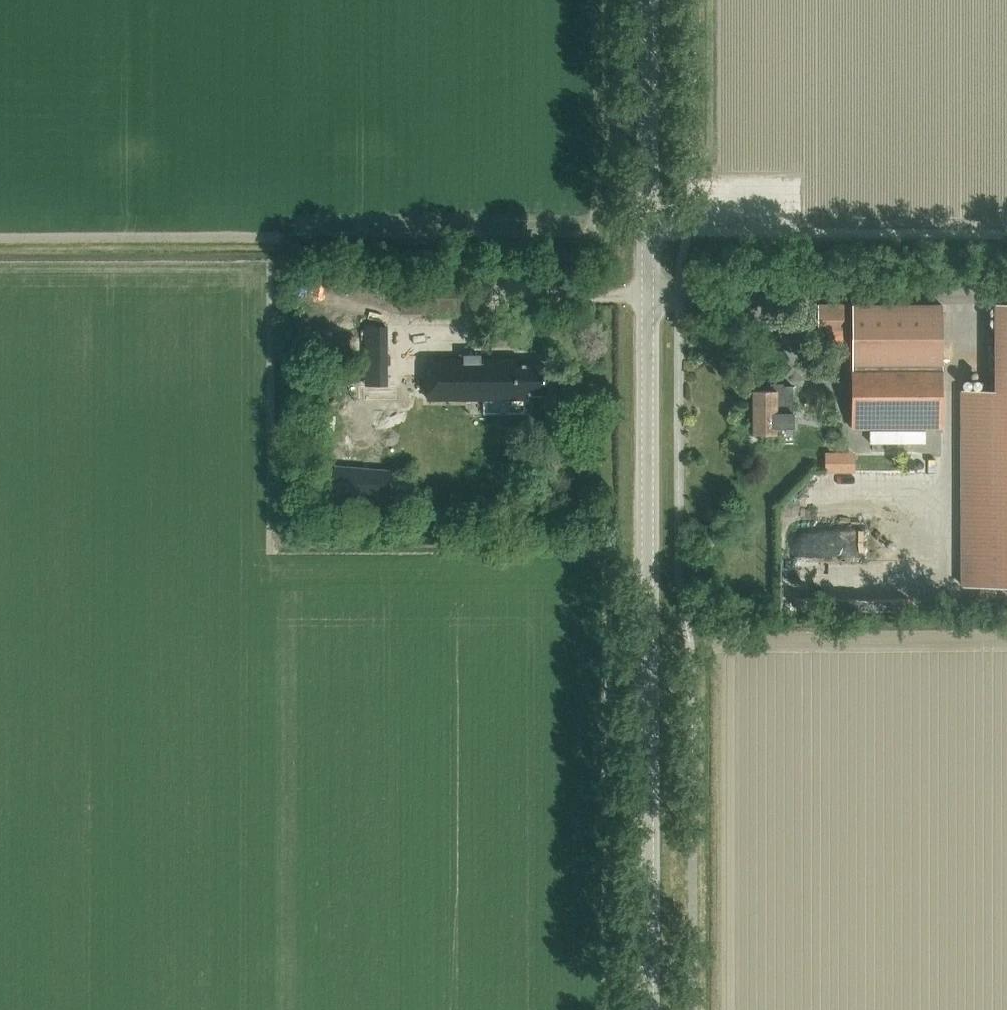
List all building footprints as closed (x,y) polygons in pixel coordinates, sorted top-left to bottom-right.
[(401,315),(462,314),(461,281),(401,282),(401,315)] [(1006,587),(1006,304),(1000,304),(1000,391),(962,391),(962,587),(1006,587)] [(941,305),(819,305),(819,334),(852,334),(852,430),(941,430),(941,305)] [(388,367),(388,327),(367,327),(367,367),(388,367)] [(525,393),(545,393),(545,365),(517,365),(517,359),(428,360),(429,400),(525,399),(525,393)] [(793,428),(793,414),(793,387),(773,387),(773,391),(754,391),(753,435),(776,435),(777,427),(793,428)] [(369,491),(303,492),(304,522),(369,521),(369,491)] [(858,545),(884,546),(884,533),(858,533),(858,545)]
